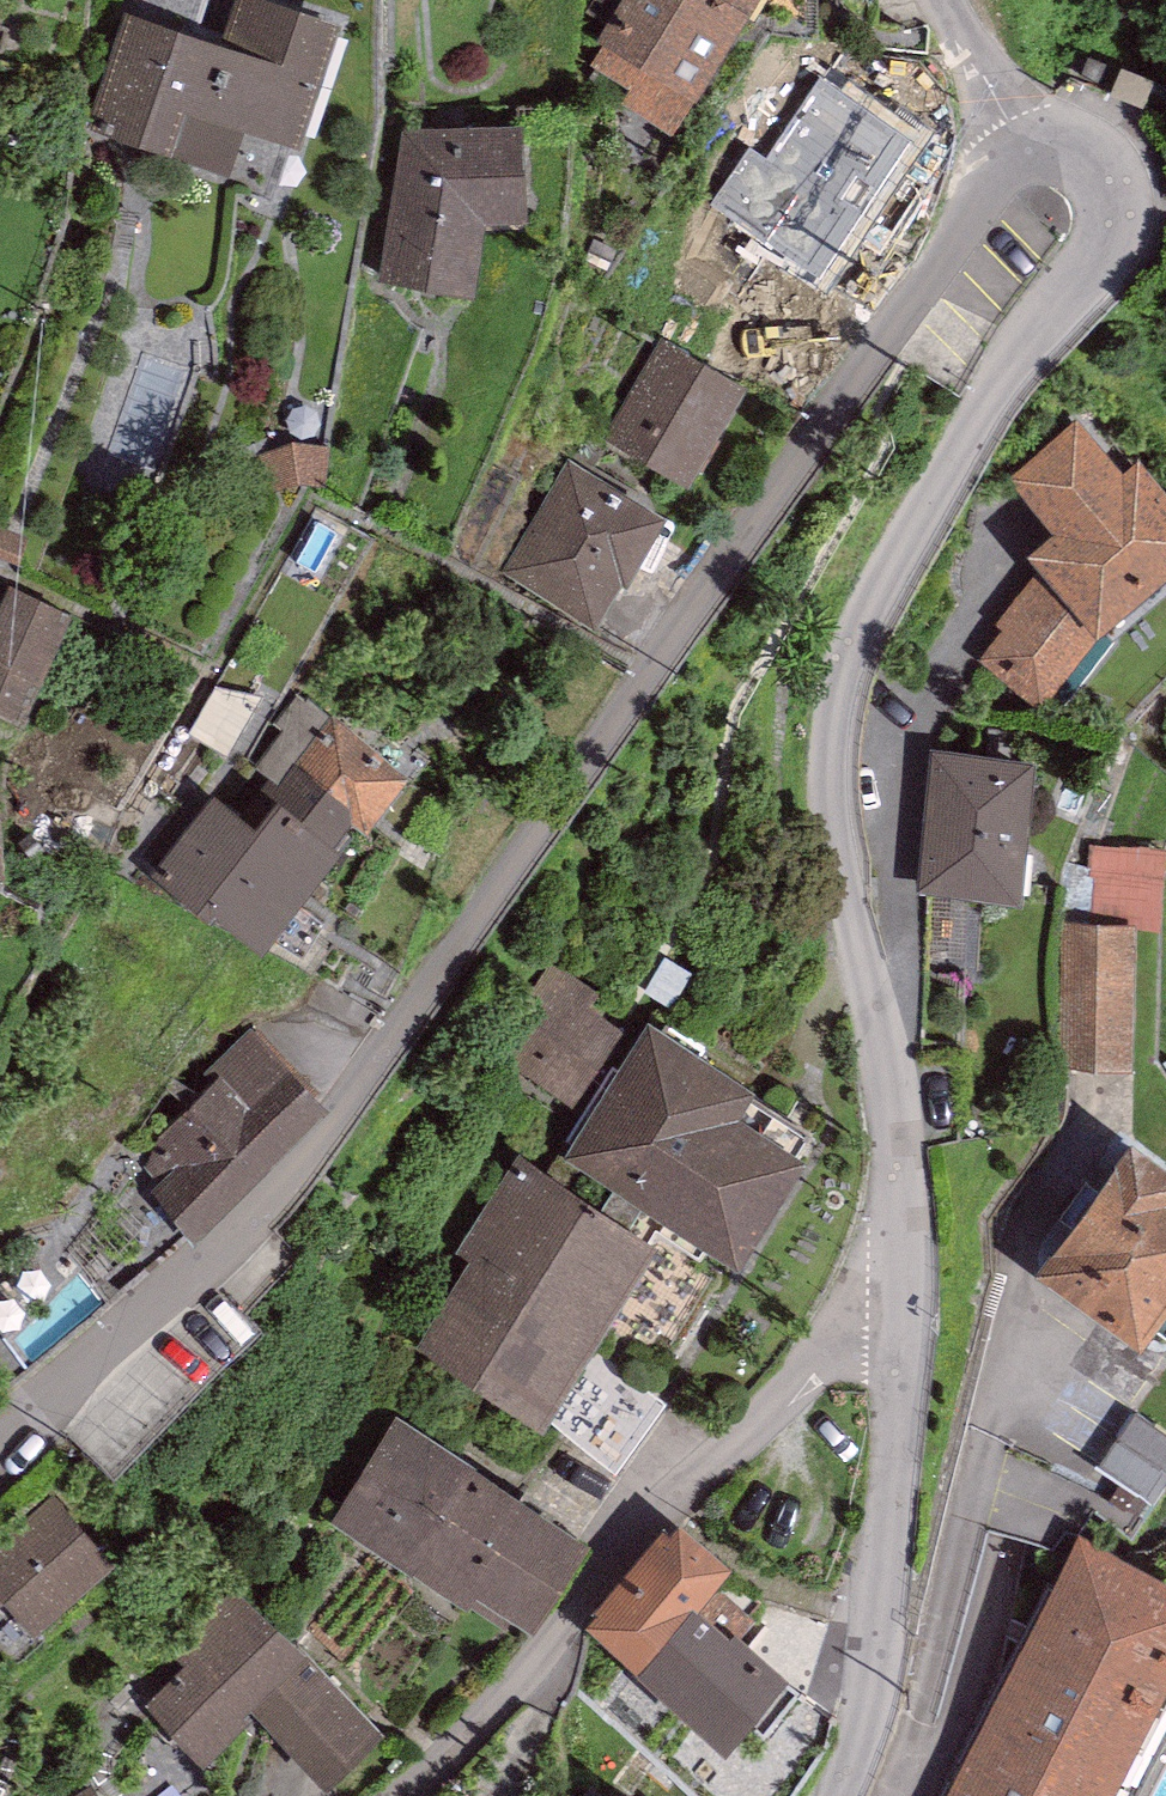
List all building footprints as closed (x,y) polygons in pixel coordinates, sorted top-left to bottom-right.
[(126,15),(91,128),(232,172),(245,131),(301,149),(341,23),(269,0),(234,0),(220,44),(126,15)] [(597,40),(606,47),(590,65),(628,90),(617,104),(672,136),(758,0),(623,0),(597,40)] [(862,95),(797,212),(874,254),(939,138),(862,95)] [(523,126),(401,129),(381,285),(478,298),(485,226),(530,222),(523,126)] [(604,438),(691,488),(750,386),(662,336),(604,438)] [(1007,483),(1052,532),(1028,555),(1040,571),(995,624),(1003,630),(981,661),(1041,712),(1099,637),(1165,580),(1165,495),(1140,462),(1124,473),(1080,421),(1007,483)] [(569,460),(499,575),(598,634),(668,519),(569,460)] [(0,590),(0,694),(17,700),(55,604),(2,584),(0,590)] [(333,715),(295,763),(350,807),(349,819),(367,831),(407,776),(333,715)] [(931,752),(918,894),(1023,903),(1035,760),(931,752)] [(214,795),(150,875),(211,924),(214,918),(265,950),(342,853),(332,847),(348,826),(349,819),(350,807),(295,763),(269,798),(278,802),(257,828),(214,795)] [(1104,847),(1102,917),(1165,920),(1165,849),(1104,847)] [(1069,925),(1065,1058),(1128,1060),(1131,927),(1069,925)] [(587,1118),(636,1040),(587,1007),(597,993),(551,964),(488,1052),(587,1118)] [(562,1157),(740,1268),(808,1160),(741,1119),(760,1090),(648,1021),(636,1040),(587,1118),(562,1157)] [(221,1077),(142,1155),(194,1246),(329,1108),(249,1029),(212,1070),(221,1077)] [(1132,1144),(1035,1275),(1140,1351),(1165,1315),(1165,1167),(1132,1144)] [(455,1253),(469,1262),(415,1347),(542,1428),(547,1420),(593,1349),(658,1246),(517,1157),(455,1253)] [(670,1403),(593,1349),(547,1420),(615,1473),(670,1403)] [(1103,1468),(1153,1501),(1165,1480),(1165,1436),(1136,1417),(1103,1468)] [(395,1418),(332,1519),(528,1641),(592,1540),(395,1418)] [(115,1567),(53,1497),(0,1543),(0,1608),(5,1604),(35,1638),(115,1567)] [(598,1613),(585,1629),(637,1674),(692,1609),(697,1613),(699,1611),(734,1570),(680,1524),(670,1536),(663,1530),(595,1610),(598,1613)] [(946,1795),(1113,1795),(1165,1691),(1165,1578),(1078,1536),(946,1795)] [(326,1791),(383,1736),(232,1584),(167,1648),(185,1665),(144,1705),(202,1765),(253,1715),(326,1791)] [(730,1637),(699,1611),(697,1613),(692,1609),(637,1674),(634,1677),(725,1755),(808,1658),(753,1610),(730,1637)] [(92,1787),(80,1795),(98,1795),(92,1787)]
